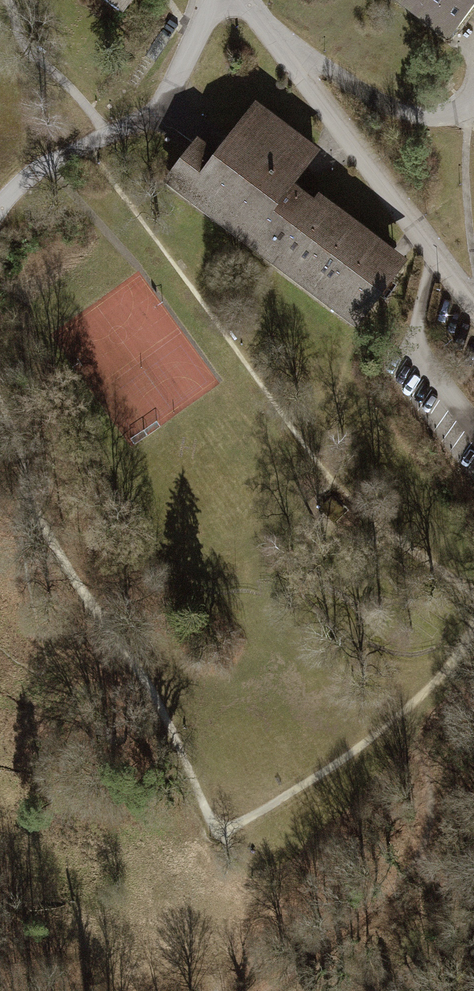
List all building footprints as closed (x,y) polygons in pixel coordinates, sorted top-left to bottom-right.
[(119,15),(131,0),(100,0),(119,15)] [(443,41),(472,2),(473,0),(386,0),(443,41)] [(319,153),(256,106),(223,150),(217,158),(196,142),(166,182),(360,328),(404,269),(293,187),(319,153)]
